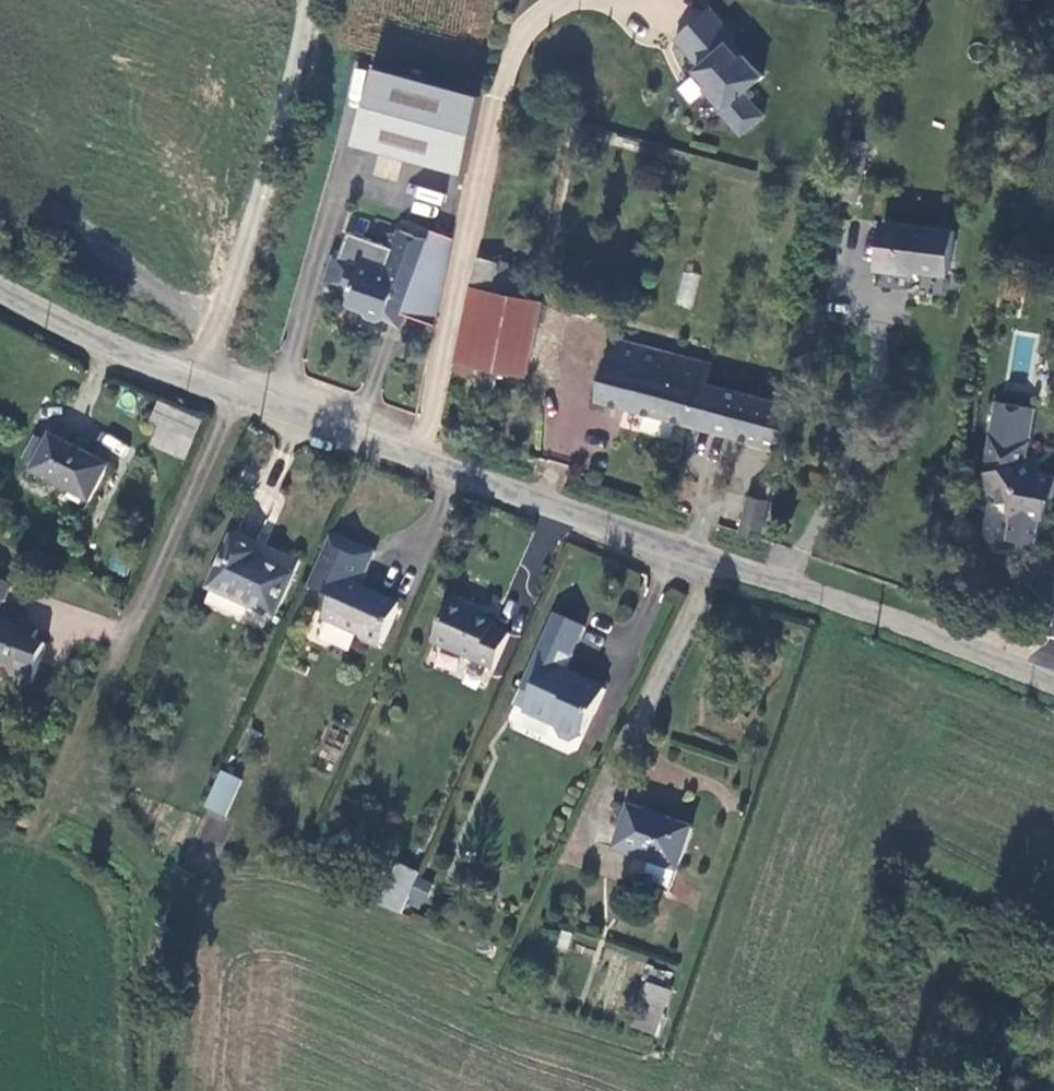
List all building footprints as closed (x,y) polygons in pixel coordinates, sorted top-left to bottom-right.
[(707,38),(719,27),(701,8),(689,19),(707,38)] [(716,110),(737,133),(758,114),(738,91),(756,75),(725,40),(728,37),(719,27),(707,38),(689,19),(667,39),(693,67),(687,73),(719,107),(716,110)] [(471,100),(401,83),(384,153),(431,164),(441,123),(464,128),(471,100)] [(404,195),(442,206),(450,176),(412,166),(404,195)] [(947,263),(952,219),(881,211),(874,260),(909,266),(911,258),(947,263)] [(315,288),(334,294),(344,265),(376,275),(381,260),(418,272),(414,287),(439,295),(450,248),(451,244),(425,235),(422,246),(389,234),(387,240),(380,237),(376,249),(338,237),(330,263),(324,261),(315,288)] [(496,261),(472,254),(466,285),(491,290),(496,261)] [(376,275),(344,265),(334,294),(342,297),(338,309),(356,315),(361,321),(372,324),(380,321),(383,314),(387,300),(407,307),(414,287),(418,272),(381,260),(376,275)] [(532,271),(496,261),(491,290),(527,297),(532,271)] [(692,308),(698,274),(681,270),(675,305),(692,308)] [(491,290),(466,285),(452,360),(514,372),(527,297),(491,290)] [(407,307),(403,320),(431,328),(439,295),(414,287),(407,307)] [(383,314),(403,320),(407,307),(387,300),(383,314)] [(398,335),(403,320),(383,314),(380,321),(398,335)] [(776,442),(788,397),(703,376),(706,359),(608,333),(593,394),(776,442)] [(990,392),(970,480),(987,483),(986,488),(1001,491),(998,503),(1002,504),(996,529),(1025,535),(1030,510),(1034,511),(1039,487),(1048,489),(1052,469),(1025,464),(1019,452),(1030,401),(990,392)] [(147,445),(183,461),(202,419),(156,399),(146,423),(155,427),(147,445)] [(33,442),(21,435),(8,456),(22,463),(33,442)] [(90,465),(36,437),(33,442),(22,463),(17,472),(70,501),(90,465)] [(756,530),(764,496),(745,491),(738,525),(756,530)] [(357,552),(329,538),(327,541),(314,535),(293,587),(318,599),(309,619),(345,635),(346,641),(364,649),(384,603),(342,584),(357,552)] [(236,552),(212,543),(192,595),(260,620),(277,575),(242,563),(234,559),(236,552)] [(245,556),(236,552),(234,559),(242,563),(245,556)] [(442,604),(423,647),(483,672),(499,634),(459,616),(460,612),(442,604)] [(574,629),(547,617),(534,645),(562,657),(574,629)] [(0,678),(21,686),(34,649),(22,645),(26,635),(0,626),(0,677),(0,678)] [(562,657),(534,645),(527,661),(554,674),(562,657)] [(554,674),(527,661),(513,691),(527,698),(518,716),(549,729),(551,739),(563,744),(572,739),(582,714),(585,714),(595,693),(554,674)] [(237,782),(217,774),(203,810),(224,820),(237,782)] [(676,872),(690,829),(625,807),(613,852),(650,864),(676,872)] [(670,892),(676,872),(650,864),(643,883),(670,892)] [(400,917),(417,876),(397,868),(381,908),(400,917)] [(642,1001),(664,1008),(670,990),(649,983),(642,1001)] [(655,1034),(664,1008),(642,1001),(634,1027),(655,1034)]
